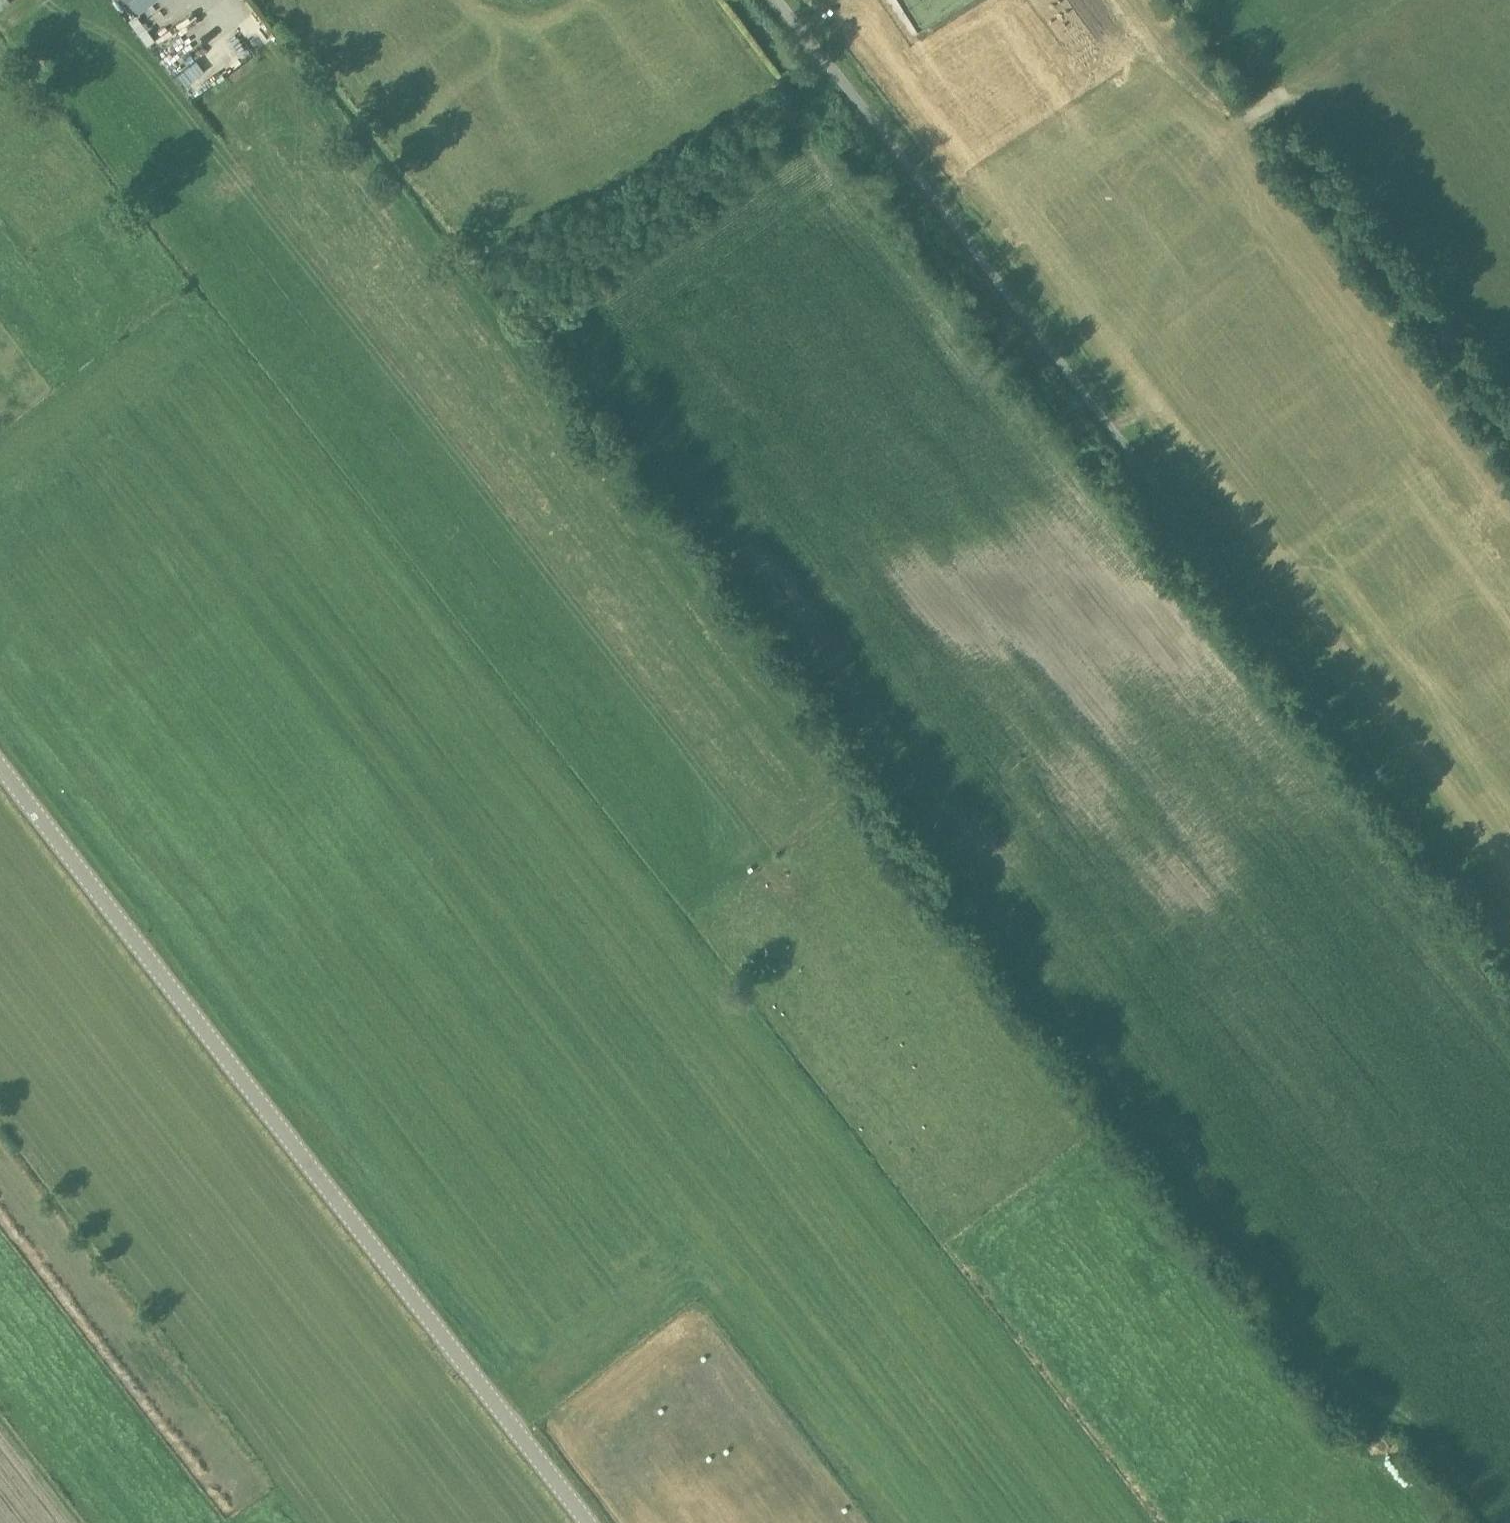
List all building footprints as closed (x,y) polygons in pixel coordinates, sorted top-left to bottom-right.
[(134,12),(125,19),(141,38),(150,31),(134,12)]
